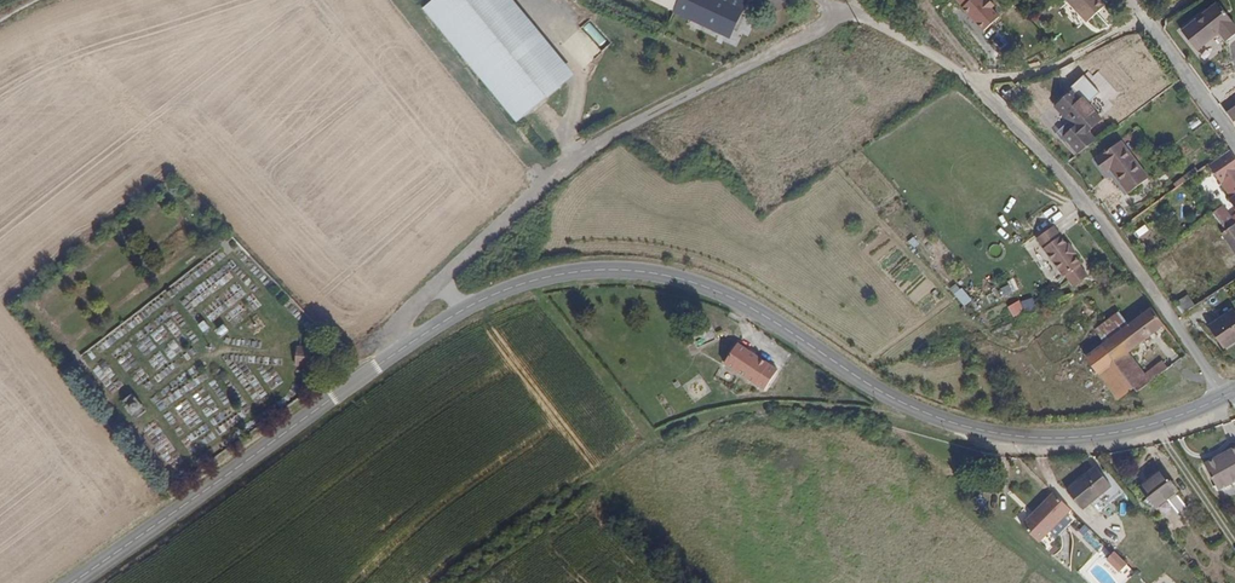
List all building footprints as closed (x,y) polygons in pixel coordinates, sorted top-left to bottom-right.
[(515,0),(433,0),(424,7),(421,9),(515,122),(518,120),(575,73),(515,0)] [(679,0),(648,0),(673,12),(679,0)] [(743,0),(679,0),(673,12),(727,37),(743,0)] [(961,7),(984,32),(1000,17),(984,0),(957,0),(963,6),(961,7)] [(1099,0),(1067,0),(1086,20),(1103,4),(1099,0)] [(1229,22),(1231,22),(1216,3),(1179,32),(1194,50),(1218,33),(1225,42),(1234,34),(1234,30),(1229,22)] [(1103,119),(1083,96),(1078,101),(1070,91),(1051,108),(1066,125),(1061,129),(1067,136),(1062,140),(1076,156),(1096,138),(1089,131),(1103,119)] [(1067,136),(1061,129),(1057,134),(1062,140),(1067,136)] [(1148,180),(1120,143),(1095,161),(1104,173),(1110,168),(1130,194),(1148,180)] [(1234,174),(1234,157),(1230,149),(1208,165),(1222,183),(1234,174)] [(1222,183),(1233,197),(1234,195),(1234,174),(1222,183)] [(1232,216),(1223,205),(1212,213),(1224,229),(1226,231),(1234,224),(1234,221),(1232,216)] [(1226,231),(1222,234),(1234,253),(1234,224),(1226,231)] [(1055,225),(1036,238),(1062,276),(1065,275),(1074,288),(1089,277),(1080,264),(1081,263),(1055,225)] [(1194,306),(1188,296),(1175,305),(1181,314),(1184,313),(1194,306)] [(1030,297),(1009,308),(1014,318),(1036,306),(1030,297)] [(1145,341),(1165,327),(1151,309),(1141,316),(1129,325),(1105,342),(1086,357),(1098,374),(1114,363),(1128,353),(1140,344),(1145,341)] [(1129,325),(1141,316),(1136,309),(1124,318),(1129,325)] [(1233,310),(1208,327),(1222,349),(1234,341),(1234,313),(1233,310)] [(1105,342),(1129,325),(1124,318),(1120,312),(1096,330),(1105,342)] [(777,368),(755,355),(735,343),(728,355),(723,363),(764,389),(777,368)] [(1145,376),(1128,353),(1114,363),(1134,389),(1137,394),(1151,383),(1145,376)] [(1134,389),(1114,363),(1098,374),(1118,401),(1134,389)] [(1151,383),(1168,370),(1164,363),(1145,376),(1151,383)] [(1234,483),(1234,448),(1205,465),(1220,491),(1234,483)] [(1083,510),(1112,486),(1093,464),(1065,488),(1083,510)] [(1177,492),(1160,470),(1136,490),(1152,511),(1177,492)] [(1040,542),(1071,512),(1054,493),(1023,523),(1040,542)] [(1119,572),(1127,564),(1114,552),(1106,560),(1119,572)]
